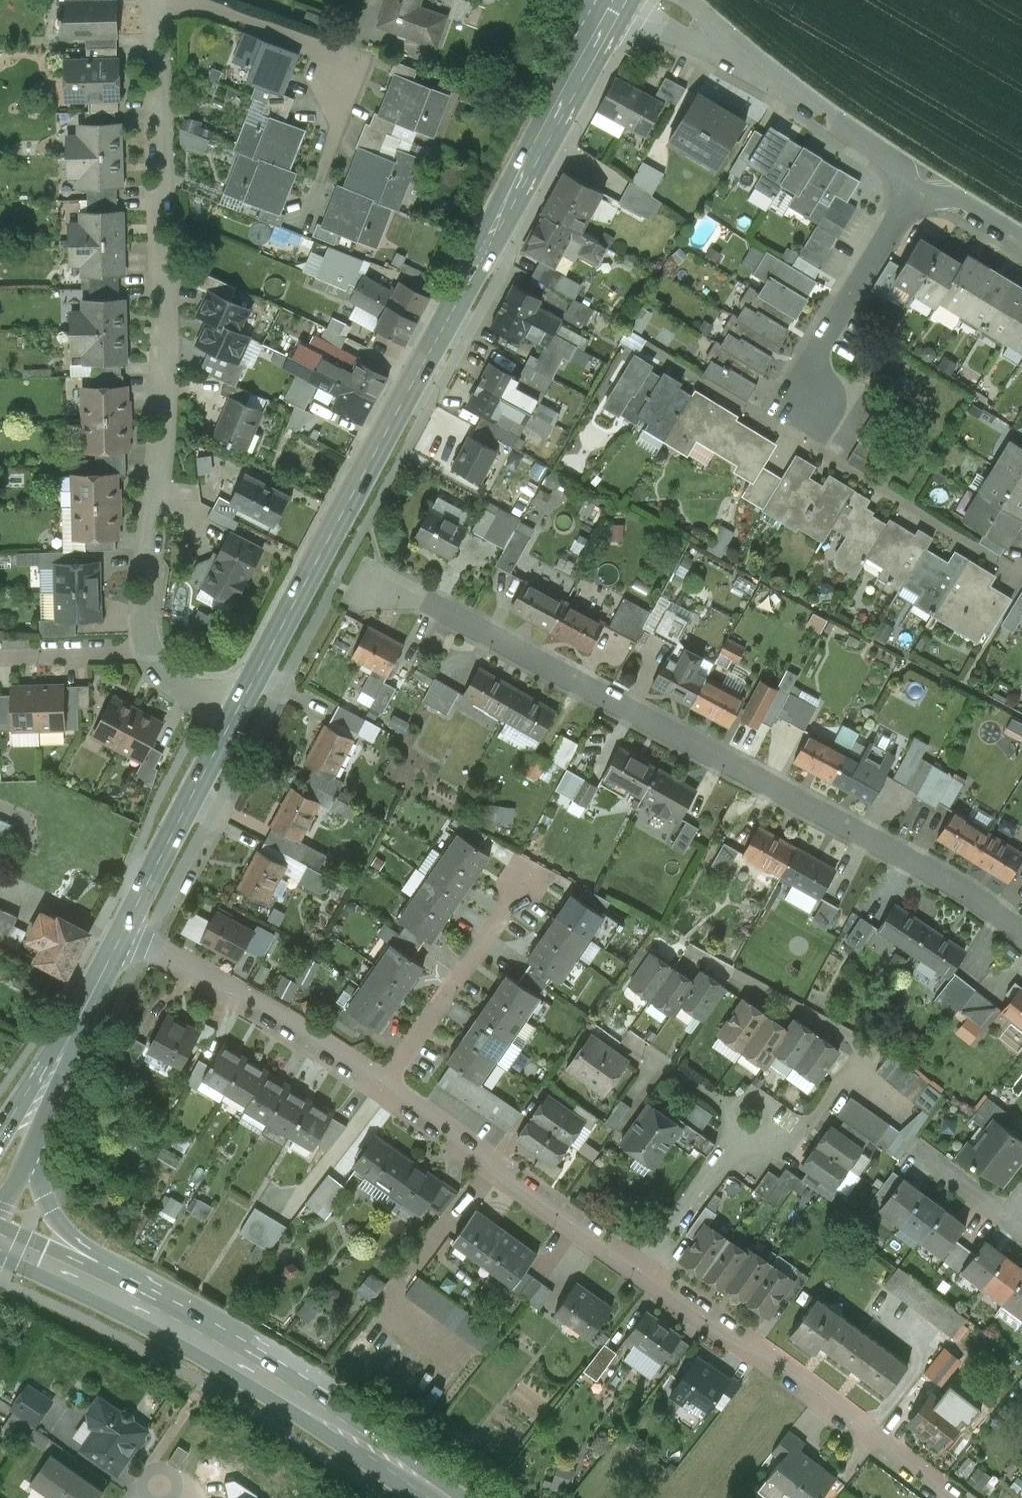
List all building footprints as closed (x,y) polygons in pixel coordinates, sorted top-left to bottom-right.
[(379,26),(437,47),(447,17),(421,8),(424,0),(388,0),(379,26)] [(86,36),(117,35),(118,35),(118,2),(97,3),(61,3),(61,5),(62,18),(59,18),(60,22),(62,22),(62,36),(86,36)] [(254,98),(267,103),(271,92),(281,95),(282,94),(289,75),(290,76),(299,55),(245,34),(234,62),(253,69),(247,82),(258,86),(254,98)] [(87,48),(117,47),(117,35),(86,36),(86,48),(87,48)] [(87,60),(118,59),(117,47),(87,48),(87,60)] [(89,100),(119,100),(120,100),(119,59),(118,59),(87,60),(66,60),(67,100),(89,100)] [(396,74),(414,81),(418,70),(396,61),(391,74),(396,76),(396,74)] [(414,81),(396,74),(396,76),(388,96),(389,96),(382,115),(381,116),(397,123),(393,135),(413,143),(418,131),(432,137),(437,124),(438,124),(450,96),(414,81)] [(647,137),(665,103),(616,77),(598,111),(647,137)] [(267,103),(289,112),(294,99),(282,94),(281,95),(271,92),(267,103)] [(717,171),(746,123),(698,94),(674,133),(669,142),(717,171)] [(90,112),(116,111),(119,111),(119,100),(89,100),(90,112)] [(270,116),(285,122),(289,112),(267,103),(262,115),(269,118),(270,116)] [(86,124),(116,123),(116,111),(90,112),(86,112),(86,124)] [(393,135),(397,123),(381,116),(382,115),(376,112),(370,126),(389,133),(393,135)] [(242,153),(289,171),(297,151),(296,150),(304,130),(285,122),(270,116),(269,118),(265,129),(246,122),(235,150),(242,153)] [(210,149),(211,118),(181,118),(181,149),(210,149)] [(68,156),(121,155),(120,123),(116,123),(86,124),(80,124),(81,137),(67,137),(68,156)] [(384,145),(389,133),(370,126),(366,124),(361,136),(384,145)] [(783,184),(803,150),(793,144),(792,146),(786,142),(789,137),(771,127),(765,136),(749,163),(764,173),(757,186),(772,195),(771,197),(774,199),(783,184)] [(749,163),(765,136),(755,130),(739,157),(749,163)] [(380,155),(384,145),(361,136),(357,148),(361,150),(362,148),(380,155)] [(822,158),(805,147),(803,150),(783,184),(797,193),(790,206),(805,215),(804,217),(807,219),(819,200),(837,171),(836,170),(826,164),(825,166),(819,162),(822,158)] [(380,155),(362,148),(361,150),(354,169),(353,168),(344,188),(393,208),(398,210),(419,158),(398,149),(393,161),(380,155)] [(290,190),(296,174),(289,171),(242,153),(231,180),(232,181),(227,194),(263,208),(279,214),(279,213),(288,189),(290,190)] [(88,188),(118,187),(122,187),(121,155),(68,156),(68,176),(81,175),(82,188),(88,188)] [(653,197),(665,170),(640,159),(620,206),(653,220),(661,201),(653,197)] [(849,174),(838,167),(836,170),(837,171),(819,200),(829,207),(830,205),(836,195),(849,174)] [(581,235),(582,233),(604,193),(565,171),(542,213),(581,235)] [(860,181),(849,174),(836,195),(848,202),(860,181)] [(382,235),(393,208),(344,188),(339,186),(331,207),(332,207),(325,226),(324,228),(340,234),(358,241),(363,228),(382,235)] [(88,200),(118,199),(118,187),(88,188),(88,200)] [(857,208),(836,195),(830,205),(851,218),(857,208)] [(88,212),(118,211),(118,199),(88,200),(88,212)] [(851,218),(830,205),(829,207),(824,215),(845,228),(851,218)] [(279,214),(263,208),(258,219),(281,228),(286,215),(279,213),(279,214)] [(70,244),(123,243),(122,211),(118,211),(88,212),(82,212),(83,225),(69,225),(70,244)] [(606,272),(616,252),(582,233),(581,235),(542,213),(523,249),(555,267),(563,253),(576,261),(580,254),(597,262),(595,266),(606,272)] [(845,228),(824,215),(818,226),(839,238),(845,228)] [(313,236),(336,245),(340,234),(324,228),(325,226),(318,224),(313,236)] [(839,238),(818,226),(811,236),(832,249),(839,238)] [(832,249),(811,236),(805,246),(826,259),(832,249)] [(915,292),(940,251),(920,239),(902,267),(895,280),(896,280),(915,292)] [(90,276),(120,275),(123,275),(123,243),(70,244),(70,263),(83,263),(84,276),(90,276)] [(826,259),(805,246),(799,256),(820,269),(826,259)] [(325,257),(360,271),(364,260),(330,247),(325,257)] [(941,299),(962,264),(940,251),(915,292),(937,305),(941,299)] [(817,284),(818,282),(814,279),(793,267),(769,252),(755,274),(768,282),(760,295),(792,314),(797,317),(807,299),(805,298),(814,282),(817,284)] [(962,264),(941,299),(963,312),(990,267),(968,254),(962,264)] [(820,269),(799,256),(793,267),(814,279),(820,269)] [(357,288),(418,321),(431,298),(400,282),(395,293),(364,276),(365,273),(360,271),(325,257),(316,277),(347,290),(351,285),(357,288)] [(895,280),(902,267),(890,260),(871,290),(884,299),(896,280),(895,280)] [(535,278),(576,295),(582,280),(541,264),(535,278)] [(990,267),(963,312),(982,323),(980,325),(984,327),(985,325),(1010,284),(994,274),(996,271),(990,267)] [(210,292),(231,301),(237,288),(205,274),(199,288),(210,293),(210,292)] [(90,288),(120,287),(120,275),(90,276),(90,288)] [(406,345),(418,321),(357,288),(351,285),(347,290),(316,277),(313,286),(326,292),(350,300),(382,318),(376,328),(406,345)] [(985,325),(1007,339),(1021,314),(1021,291),(1017,288),(1019,285),(1012,281),(1010,284),(985,325)] [(503,306),(577,346),(584,350),(589,340),(560,325),(563,320),(538,307),(542,300),(514,285),(503,306)] [(90,300),(120,300),(120,287),(90,288),(90,300)] [(784,327),(792,314),(760,295),(750,289),(740,306),(745,309),(739,319),(775,341),(780,344),(789,330),(784,327)] [(231,301),(210,292),(210,293),(199,315),(210,320),(239,333),(249,310),(231,301)] [(572,297),(566,313),(587,322),(594,306),(572,297)] [(72,332),(125,331),(124,299),(120,300),(90,300),(84,300),(85,313),(72,313),(72,332)] [(570,361),(577,346),(503,306),(491,327),(520,342),(523,335),(570,361)] [(1007,339),(1021,348),(1021,314),(1007,339)] [(767,354),(775,341),(739,319),(733,316),(723,333),(729,336),(722,346),(758,368),(764,371),(772,357),(767,354)] [(239,333),(210,320),(199,345),(212,351),(238,362),(238,361),(246,365),(252,368),(263,344),(239,333)] [(320,341),(340,350),(346,338),(326,328),(321,341),(320,341)] [(92,364),(122,363),(126,363),(125,331),(72,332),(72,352),(86,351),(86,364),(92,364)] [(317,369),(376,400),(388,377),(340,351),(340,350),(320,341),(321,341),(315,338),(310,346),(302,342),(293,358),(317,369)] [(750,381),(758,368),(722,346),(717,343),(707,360),(712,363),(705,375),(746,400),(756,384),(750,381)] [(238,362),(212,351),(203,371),(226,382),(236,386),(246,365),(238,361),(238,362)] [(640,416),(663,379),(649,371),(652,366),(636,356),(605,406),(619,414),(620,413),(637,422),(640,416)] [(364,423),(376,400),(317,369),(293,358),(290,357),(284,368),(297,375),(291,387),(311,397),(317,385),(339,397),(334,407),(364,423)] [(94,376),(122,375),(122,363),(92,364),(92,376),(94,376)] [(480,384),(554,424),(554,425),(559,415),(539,404),(553,379),(526,364),(519,378),(491,363),(480,384)] [(681,383),(666,374),(663,379),(640,416),(652,423),(647,429),(665,440),(692,397),(678,389),(681,383)] [(95,388),(124,387),(124,375),(122,375),(94,376),(95,388)] [(236,386),(226,382),(221,394),(233,399),(233,397),(262,411),(267,400),(236,386)] [(468,405),(521,434),(526,425),(547,436),(554,424),(480,384),(468,405)] [(85,420),(127,419),(127,387),(124,387),(95,388),(84,388),(85,420)] [(311,397),(291,387),(285,400),(305,410),(312,397),(311,397)] [(736,417),(695,392),(692,397),(665,440),(687,454),(698,437),(699,435),(701,436),(718,447),(716,450),(740,465),(736,471),(752,480),(753,481),(762,466),(775,445),(734,420),(736,417)] [(233,397),(233,399),(216,436),(253,453),(261,434),(253,431),(262,411),(233,397)] [(96,451),(126,451),(128,451),(127,419),(85,420),(86,451),(96,451)] [(886,443),(864,430),(857,440),(860,442),(880,454),(886,443)] [(481,483),(498,451),(470,436),(453,468),(481,483)] [(1021,482),(1021,446),(1015,441),(999,468),(1021,482)] [(880,454),(860,442),(854,451),(874,463),(880,454)] [(96,463),(126,462),(126,451),(96,451),(96,463)] [(874,463),(854,451),(847,462),(867,474),(874,463)] [(197,456),(198,472),(212,471),(211,455),(197,456)] [(783,478),(767,504),(825,539),(832,527),(855,490),(830,475),(820,491),(807,483),(816,466),(797,455),(783,478)] [(126,462),(96,463),(97,475),(117,474),(117,476),(127,475),(126,462)] [(767,504),(783,478),(762,466),(753,481),(752,480),(742,497),(764,509),(767,504)] [(1021,518),(1021,482),(999,468),(983,494),(1021,518)] [(75,507),(117,507),(117,476),(117,474),(97,475),(75,475),(75,507)] [(275,526),(290,497),(245,474),(231,502),(230,503),(239,508),(275,526)] [(871,500),(855,490),(832,527),(846,536),(835,555),(838,569),(854,579),(867,557),(887,524),(865,510),(871,500)] [(1021,520),(1021,518),(983,494),(980,493),(964,519),(1007,545),(1021,520)] [(233,519),(239,508),(230,503),(231,502),(220,497),(214,509),(233,519)] [(415,540),(451,559),(467,528),(459,524),(465,512),(439,498),(433,510),(431,509),(415,540)] [(118,538),(117,507),(75,507),(63,507),(64,551),(74,551),(87,551),(86,539),(116,538),(118,538)] [(496,513),(483,507),(472,531),(504,546),(495,564),(512,572),(535,524),(499,507),(496,513)] [(228,530),(233,519),(214,509),(213,508),(208,519),(228,530)] [(916,535),(891,519),(887,524),(867,557),(884,568),(878,578),(900,591),(909,577),(926,549),(933,537),(919,529),(916,535)] [(721,555),(733,530),(719,523),(707,548),(721,555)] [(263,550),(230,533),(219,556),(216,561),(248,578),(263,550)] [(116,538),(86,539),(87,551),(116,551),(116,538)] [(949,562),(926,549),(909,577),(925,588),(914,605),(933,616),(936,612),(968,559),(955,551),(949,562)] [(57,564),(74,563),(74,551),(64,551),(39,552),(39,568),(57,568),(57,564)] [(248,578),(216,561),(219,556),(214,554),(212,559),(198,564),(190,580),(203,587),(205,583),(237,599),(248,578)] [(992,573),(968,559),(936,612),(960,626),(964,619),(980,629),(984,623),(983,622),(999,595),(984,586),(992,573)] [(57,592),(99,591),(99,563),(74,563),(57,564),(57,568),(57,592)] [(551,631),(566,602),(527,582),(512,611),(551,631)] [(237,599),(205,583),(203,587),(198,597),(230,613),(237,599)] [(76,619),(100,619),(99,591),(57,592),(58,620),(76,619)] [(1002,625),(1013,633),(1021,619),(1021,592),(1002,625)] [(625,595),(608,623),(635,639),(652,611),(625,595)] [(994,629),(1011,602),(999,595),(983,622),(984,623),(994,629)] [(681,640),(692,609),(668,601),(657,632),(681,640)] [(590,652),(605,623),(566,602),(551,631),(590,652)] [(40,636),(77,635),(76,619),(58,620),(40,620),(40,636)] [(361,692),(375,699),(384,682),(387,676),(388,676),(405,645),(369,626),(352,657),(374,669),(361,692)] [(691,707),(706,678),(696,672),(703,657),(686,648),(685,650),(676,646),(669,658),(668,657),(652,686),(691,707)] [(717,660),(738,666),(742,652),(721,646),(717,660)] [(503,719),(519,690),(481,668),(465,697),(503,719)] [(435,708),(448,685),(436,678),(423,701),(435,708)] [(691,707),(730,727),(746,698),(706,678),(691,707)] [(782,688),(758,678),(741,720),(758,727),(761,719),(773,724),(777,714),(808,727),(820,697),(784,682),(782,688)] [(371,707),(383,713),(397,688),(384,682),(375,699),(371,707)] [(461,692),(448,685),(435,708),(448,715),(461,692)] [(39,731),(38,686),(12,687),(13,731),(39,731)] [(65,730),(64,686),(38,686),(39,731),(65,730)] [(533,755),(557,712),(519,690),(503,719),(507,721),(499,735),(533,755)] [(119,748),(138,711),(113,698),(94,735),(119,748)] [(339,705),(331,720),(358,734),(373,742),(381,727),(339,705)] [(143,761),(163,724),(138,711),(119,748),(143,761)] [(306,782),(336,798),(345,782),(335,777),(358,734),(331,720),(329,726),(326,724),(305,764),(314,768),(306,782)] [(848,754),(859,734),(844,726),(833,746),(809,733),(794,762),(833,783),(848,754)] [(566,761),(575,740),(561,734),(552,755),(566,761)] [(914,735),(892,780),(939,803),(946,788),(959,794),(966,780),(921,759),(929,742),(914,735)] [(861,760),(848,754),(833,783),(871,803),(896,757),(870,743),(861,760)] [(620,748),(601,783),(627,797),(630,791),(642,798),(659,769),(620,748)] [(659,769),(642,798),(655,805),(653,809),(668,817),(670,814),(681,819),(697,791),(659,769)] [(571,801),(586,809),(598,785),(583,777),(571,801)] [(330,809),(336,798),(306,782),(301,792),(292,787),(271,827),(273,828),(300,842),(301,841),(320,804),(330,809)] [(514,821),(515,805),(489,804),(488,820),(514,821)] [(973,861),(990,834),(954,812),(937,839),(973,861)] [(684,819),(673,847),(686,852),(697,824),(684,819)] [(460,834),(480,847),(488,836),(467,824),(460,834)] [(781,877),(797,849),(759,827),(743,856),(781,877)] [(300,842),(273,828),(265,843),(289,856),(320,872),(329,856),(301,841),(300,842)] [(460,834),(457,832),(442,853),(476,877),(491,855),(480,847),(460,834)] [(1021,862),(1021,853),(990,834),(973,861),(1009,883),(1021,862)] [(727,871),(740,849),(724,841),(712,863),(727,871)] [(289,856),(265,843),(261,852),(285,864),(289,856)] [(820,898),(836,870),(797,849),(781,877),(820,898)] [(283,874),(287,866),(285,864),(261,852),(258,850),(237,890),(266,905),(283,874)] [(476,877),(442,853),(427,875),(461,898),(476,877)] [(320,872),(289,856),(285,864),(287,866),(283,874),(319,894),(327,892),(334,880),(320,872)] [(461,898),(427,875),(412,897),(446,920),(461,898)] [(580,899),(602,915),(611,901),(587,889),(580,899)] [(580,899),(573,895),(558,917),(592,940),(605,949),(620,928),(621,929),(624,925),(607,913),(604,916),(602,915),(580,899)] [(446,920),(412,897),(397,919),(407,925),(427,939),(431,942),(446,920)] [(824,898),(811,919),(828,929),(841,908),(824,898)] [(913,954),(930,927),(895,904),(878,931),(913,954)] [(6,944),(18,917),(0,909),(0,942),(6,944)] [(254,934),(255,932),(217,912),(211,923),(194,914),(184,934),(201,943),(202,941),(240,961),(248,945),(254,934)] [(67,976),(89,933),(60,918),(58,921),(43,913),(29,939),(45,947),(38,960),(67,976)] [(859,949),(876,925),(860,915),(844,939),(859,949)] [(592,940),(558,917),(543,938),(577,962),(592,940)] [(390,943),(413,959),(420,949),(400,935),(383,924),(377,934),(390,943)] [(400,935),(420,949),(427,939),(407,925),(400,935)] [(948,977),(966,951),(930,927),(913,954),(948,977)] [(260,937),(254,934),(248,945),(254,948),(252,952),(263,958),(274,938),(262,931),(260,937)] [(577,962),(543,938),(528,960),(532,962),(553,977),(562,983),(577,962)] [(375,964),(409,987),(423,966),(413,959),(390,943),(375,964)] [(651,1001),(674,968),(653,953),(630,986),(651,1001)] [(532,962),(525,972),(546,987),(553,977),(532,962)] [(360,986),(394,1009),(409,987),(375,964),(360,986)] [(681,1004),(696,983),(674,968),(651,1001),(672,1016),(681,1004)] [(546,987),(525,972),(518,982),(539,997),(546,987)] [(725,987),(704,972),(696,983),(681,1004),(702,1020),(725,987)] [(955,1031),(970,1042),(999,1005),(955,972),(938,994),(967,1016),(955,1031)] [(285,974),(274,990),(289,999),(299,984),(285,974)] [(518,982),(508,976),(493,997),(527,1020),(542,999),(539,997),(518,982)] [(1016,983),(1007,994),(1013,999),(1002,1013),(1021,1029),(1021,988),(1016,983)] [(364,1021),(379,1031),(394,1009),(360,986),(353,996),(345,991),(337,1002),(345,1007),(364,1021)] [(527,1020),(493,997),(479,1019),(513,1042),(527,1020)] [(742,1051),(767,1016),(745,1001),(721,1036),(742,1051)] [(364,1021),(345,1007),(337,1019),(357,1032),(364,1021)] [(185,1063),(201,1032),(168,1015),(152,1045),(185,1063)] [(774,1053),(789,1031),(767,1016),(742,1051),(764,1066),(774,1053)] [(513,1042),(479,1019),(464,1040),(498,1064),(513,1042)] [(795,1068),(818,1035),(797,1020),(789,1031),(774,1053),(795,1068)] [(817,1083),(840,1050),(818,1035),(795,1068),(817,1083)] [(606,1093),(627,1062),(591,1038),(570,1068),(606,1093)] [(134,1068),(146,1045),(135,1039),(122,1062),(134,1068)] [(498,1064),(464,1040),(449,1062),(452,1064),(462,1071),(472,1078),(482,1085),(483,1085),(498,1064)] [(225,1094),(246,1059),(223,1045),(210,1067),(204,1077),(205,1078),(199,1089),(220,1102),(225,1094)] [(886,1080),(901,1061),(891,1054),(876,1072),(886,1080)] [(268,1072),(246,1059),(225,1094),(247,1108),(266,1076),(268,1072)] [(204,1077),(210,1067),(200,1061),(187,1083),(198,1090),(199,1089),(205,1078),(204,1077)] [(895,1087),(910,1069),(901,1061),(886,1080),(895,1087)] [(448,1091),(462,1071),(452,1064),(438,1084),(448,1091)] [(904,1095),(920,1076),(910,1069),(895,1087),(904,1095)] [(458,1098),(472,1078),(462,1071),(448,1091),(458,1098)] [(288,1089),(266,1076),(247,1108),(239,1122),(261,1135),(288,1089)] [(914,1103),(929,1084),(920,1076),(904,1095),(914,1103)] [(468,1104),(482,1085),(472,1078),(458,1098),(468,1104)] [(930,1115),(943,1095),(929,1084),(914,1103),(930,1115)] [(478,1111),(492,1092),(483,1085),(482,1085),(468,1104),(478,1111)] [(311,1102),(288,1089),(261,1135),(284,1148),(290,1138),(311,1102)] [(488,1118),(502,1098),(492,1092),(478,1111),(488,1118)] [(571,1114),(548,1097),(533,1118),(570,1144),(584,1124),(584,1123),(571,1114)] [(847,1123),(861,1104),(851,1097),(837,1116),(844,1121),(847,1123)] [(498,1125),(512,1105),(502,1098),(488,1118),(498,1125)] [(994,1118),(1001,1124),(1009,1114),(988,1098),(976,1114),(989,1124),(994,1118)] [(616,1131),(632,1108),(621,1101),(605,1123),(616,1131)] [(334,1116),(311,1102),(290,1138),(313,1152),(317,1144),(333,1118),(334,1116)] [(708,1157),(716,1144),(665,1107),(662,1112),(650,1103),(621,1144),(638,1156),(637,1158),(650,1168),(651,1166),(654,1168),(672,1141),(690,1154),(695,1147),(708,1157)] [(578,1104),(571,1114),(584,1123),(584,1124),(592,1130),(599,1119),(578,1104)] [(857,1130),(871,1111),(861,1104),(847,1123),(857,1130)] [(508,1132),(522,1112),(512,1105),(498,1125),(508,1132)] [(867,1137),(881,1118),(871,1111),(857,1130),(867,1137)] [(348,1127),(333,1118),(317,1144),(329,1151),(348,1127)] [(570,1144),(533,1118),(518,1139),(542,1155),(555,1165),(556,1164),(570,1144)] [(877,1144),(890,1125),(881,1118),(867,1137),(870,1140),(877,1144)] [(968,1141),(958,1155),(974,1167),(976,1165),(1004,1187),(1021,1164),(1021,1140),(1001,1124),(994,1118),(989,1124),(985,1129),(991,1134),(979,1150),(968,1141)] [(847,1123),(844,1121),(837,1131),(863,1150),(870,1140),(867,1137),(857,1130),(847,1123)] [(886,1151),(900,1132),(890,1125),(877,1144),(886,1151)] [(817,1146),(850,1169),(863,1150),(837,1131),(831,1127),(817,1146)] [(391,1194),(413,1162),(412,1161),(411,1163),(375,1137),(354,1166),(390,1192),(389,1193),(391,1194)] [(810,1170),(836,1189),(836,1188),(850,1169),(817,1146),(803,1165),(810,1170)] [(555,1165),(542,1155),(535,1165),(556,1180),(563,1169),(556,1164),(555,1165)] [(442,1183),(413,1162),(391,1194),(384,1204),(398,1214),(405,1204),(419,1214),(418,1215),(420,1216),(427,1206),(443,1184),(442,1183)] [(800,1194),(808,1184),(802,1180),(787,1169),(779,1178),(790,1186),(800,1194)] [(832,1201),(840,1190),(836,1188),(836,1189),(810,1170),(802,1180),(808,1184),(832,1201)] [(783,1196),(790,1186),(779,1178),(769,1171),(762,1181),(783,1196)] [(879,1211),(903,1179),(893,1172),(869,1204),(879,1211)] [(349,1191),(329,1175),(311,1197),(331,1213),(349,1191)] [(899,1227),(924,1194),(903,1178),(903,1179),(879,1211),(878,1211),(899,1227)] [(443,1184),(427,1206),(441,1216),(459,1192),(444,1181),(442,1183),(443,1184)] [(776,1205),(783,1196),(762,1181),(755,1190),(776,1205)] [(920,1243),(945,1210),(924,1194),(899,1227),(920,1243)] [(172,1219),(181,1202),(169,1196),(161,1213),(172,1219)] [(206,1219),(213,1206),(199,1199),(192,1212),(206,1219)] [(708,1225),(709,1226),(717,1214),(706,1207),(687,1235),(696,1241),(708,1225)] [(258,1244),(274,1219),(255,1208),(240,1234),(258,1244)] [(956,1240),(966,1226),(945,1210),(920,1243),(941,1259),(956,1240)] [(491,1269),(515,1286),(526,1271),(538,1254),(497,1225),(495,1228),(474,1213),(454,1241),(492,1268),(491,1269)] [(288,1227),(274,1219),(258,1244),(249,1258),(260,1264),(288,1227)] [(703,1276),(729,1240),(709,1226),(708,1225),(696,1241),(682,1261),(703,1276)] [(726,1287),(749,1254),(729,1240),(703,1276),(724,1290),(726,1287)] [(951,1266),(965,1247),(956,1240),(941,1259),(951,1266)] [(981,1289),(1006,1257),(985,1241),(975,1254),(960,1273),(981,1289)] [(960,1273),(975,1254),(965,1247),(951,1266),(960,1273)] [(746,1301),(772,1265),(752,1251),(749,1254),(726,1287),(746,1301)] [(1021,1279),(1021,1269),(1006,1257),(981,1289),(1002,1305),(1021,1279)] [(782,1295),(793,1280),(792,1279),(772,1265),(746,1301),(768,1316),(782,1295)] [(958,1339),(973,1319),(898,1265),(884,1285),(958,1339)] [(793,1280),(782,1295),(792,1302),(810,1277),(799,1269),(792,1279),(793,1280)] [(372,1271),(358,1288),(370,1298),(384,1280),(372,1271)] [(544,1285),(526,1271),(515,1286),(512,1290),(531,1304),(544,1285)] [(417,1277),(405,1295),(479,1344),(491,1327),(417,1277)] [(1002,1305),(996,1314),(1017,1330),(1018,1328),(1021,1323),(1021,1279),(1002,1305)] [(612,1308),(577,1283),(555,1313),(591,1338),(612,1308)] [(554,1292),(544,1285),(531,1304),(540,1310),(554,1292)] [(858,1328),(818,1298),(791,1335),(816,1353),(821,1346),(837,1357),(858,1328)] [(668,1356),(682,1336),(647,1311),(624,1342),(635,1350),(638,1346),(663,1364),(668,1356)] [(909,1366),(858,1328),(837,1357),(887,1394),(909,1366)] [(692,1343),(682,1336),(668,1356),(677,1362),(692,1343)] [(596,1380),(618,1352),(605,1342),(583,1370),(596,1380)] [(941,1385),(945,1380),(960,1360),(944,1348),(925,1373),(940,1385),(941,1385)] [(717,1372),(696,1358),(671,1395),(684,1403),(689,1396),(710,1410),(729,1382),(716,1373),(717,1372)] [(982,1408),(945,1380),(941,1385),(940,1385),(910,1423),(941,1448),(959,1426),(965,1431),(982,1408)] [(26,1382),(0,1427),(26,1442),(51,1396),(26,1382)] [(84,1449),(117,1472),(136,1445),(137,1446),(141,1445),(145,1440),(144,1435),(143,1435),(146,1431),(133,1422),(134,1421),(133,1415),(126,1411),(121,1411),(120,1413),(100,1399),(90,1413),(92,1425),(98,1428),(84,1449)] [(782,1461),(799,1438),(790,1431),(772,1453),(782,1461)] [(799,1438),(782,1461),(758,1490),(768,1497),(782,1497),(788,1491),(797,1497),(821,1497),(837,1478),(801,1450),(806,1443),(799,1438)] [(179,1446),(168,1462),(178,1469),(189,1452),(179,1446)] [(104,1492),(51,1455),(31,1484),(51,1497),(99,1497),(104,1492)]
